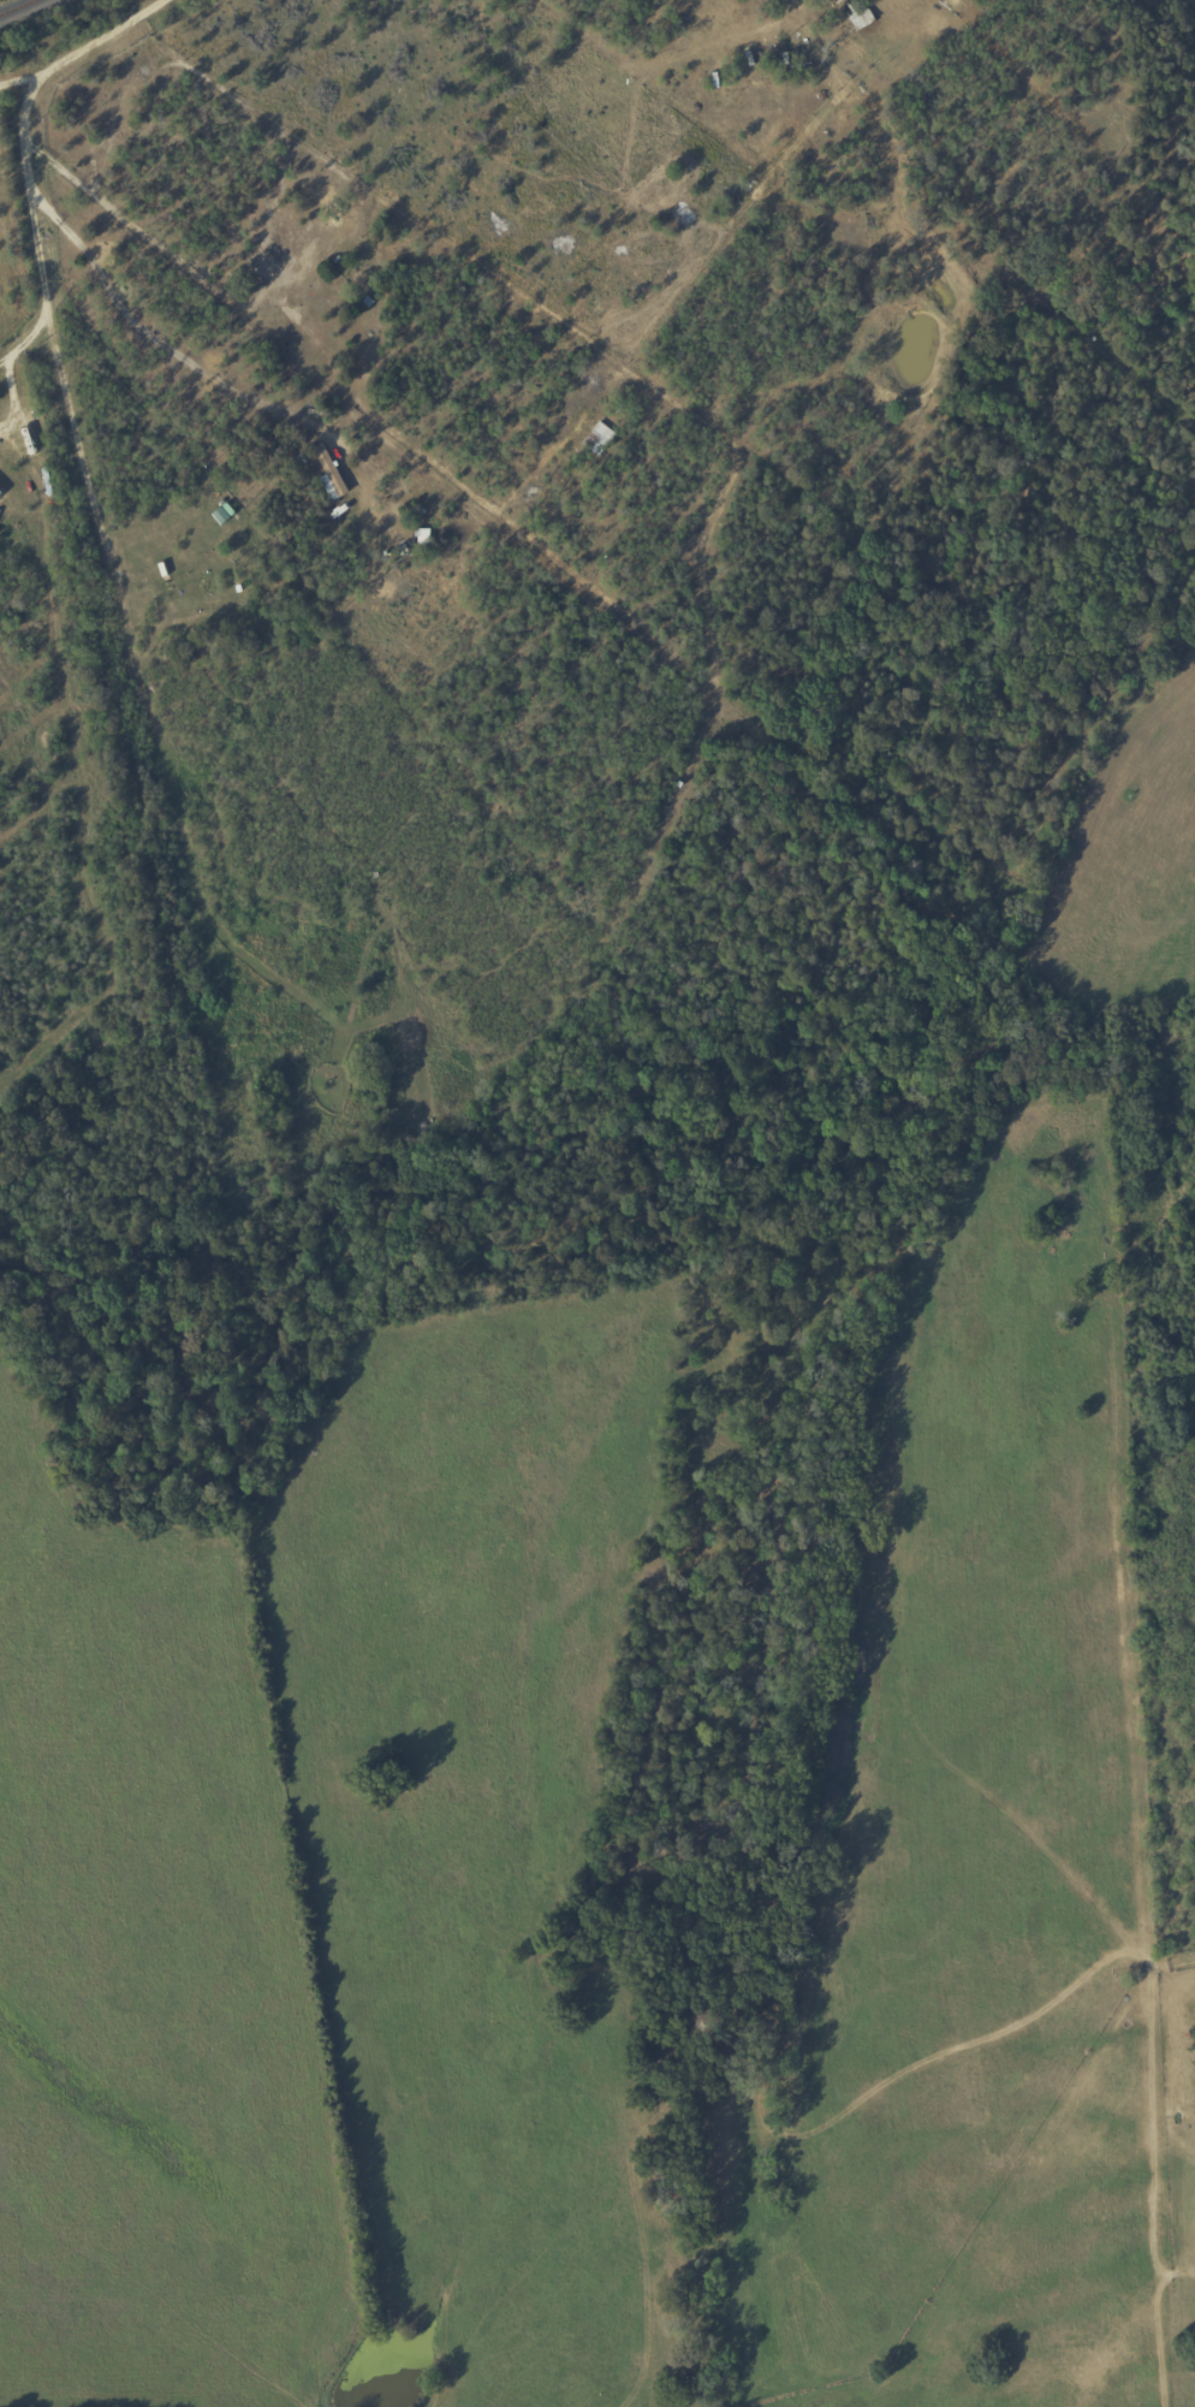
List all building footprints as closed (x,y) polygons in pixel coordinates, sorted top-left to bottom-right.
[(313,449),(327,475),(321,479),(333,502),(350,493),(324,443),(313,449)] [(432,529),(419,529),(419,546),(432,545),(432,529)]
